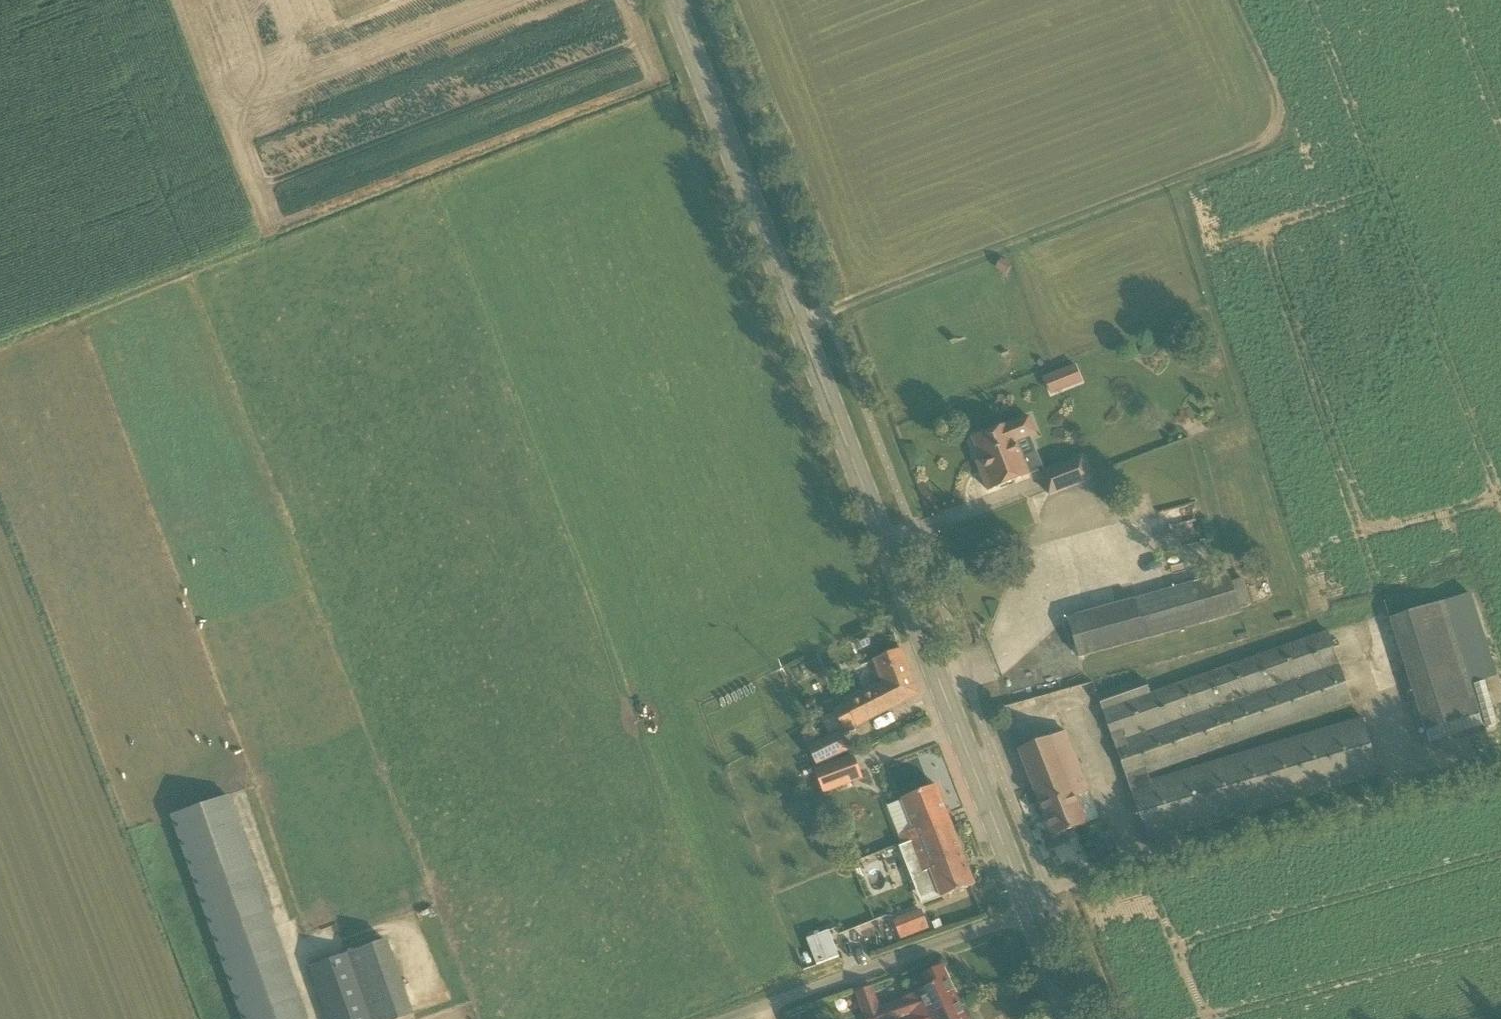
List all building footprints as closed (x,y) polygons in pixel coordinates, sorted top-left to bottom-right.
[(1075,364),(1063,369),(1069,384),(1081,379),(1075,364)] [(1039,434),(1031,415),(973,439),(982,461),(977,463),(988,491),(1030,474),(1025,460),(1019,443),(1039,434)] [(1049,493),(1089,477),(1082,458),(1042,474),(1049,493)] [(1231,581),(1228,573),(1067,619),(1067,620),(1068,620),(1079,657),(1239,611),(1239,609),(1231,581)] [(1430,743),(1482,727),(1478,714),(1480,713),(1443,600),(1389,618),(1430,743)] [(851,638),(856,651),(876,642),(871,629),(851,638)] [(1353,702),(1328,629),(1151,690),(1146,678),(1098,694),(1148,840),(1378,771),(1362,716),(1151,780),(1149,773),(1353,702)] [(858,725),(918,694),(901,650),(877,660),(886,683),(844,701),(846,704),(834,710),(836,714),(845,728),(846,730),(858,724),(858,725)] [(817,764),(849,748),(841,731),(808,746),(817,764)] [(1054,836),(1088,824),(1087,822),(1077,796),(1090,793),(1091,793),(1068,732),(1020,750),(1054,836)] [(825,791),(861,778),(853,757),(817,770),(825,791)] [(905,845),(953,826),(937,786),(901,800),(913,830),(901,834),(905,845)] [(1077,796),(1087,822),(1099,817),(1090,793),(1077,796)] [(229,796),(171,816),(242,1018),(306,1018),(229,796)] [(975,885),(953,826),(905,845),(917,875),(930,869),(942,898),(975,885)] [(921,911),(894,921),(901,940),(928,930),(921,911)] [(413,1013),(386,938),(349,951),(373,1018),(396,1018),(413,1013)] [(346,952),(308,965),(327,1018),(370,1018),(346,952)] [(958,998),(948,978),(942,964),(923,974),(929,988),(901,1002),(865,1015),(866,1018),(882,1018),(926,1003),(932,1009),(958,998)] [(958,998),(932,1009),(926,1003),(882,1018),(967,1018),(958,998)] [(789,1013),(790,1018),(817,1018),(814,1008),(789,1013)]
